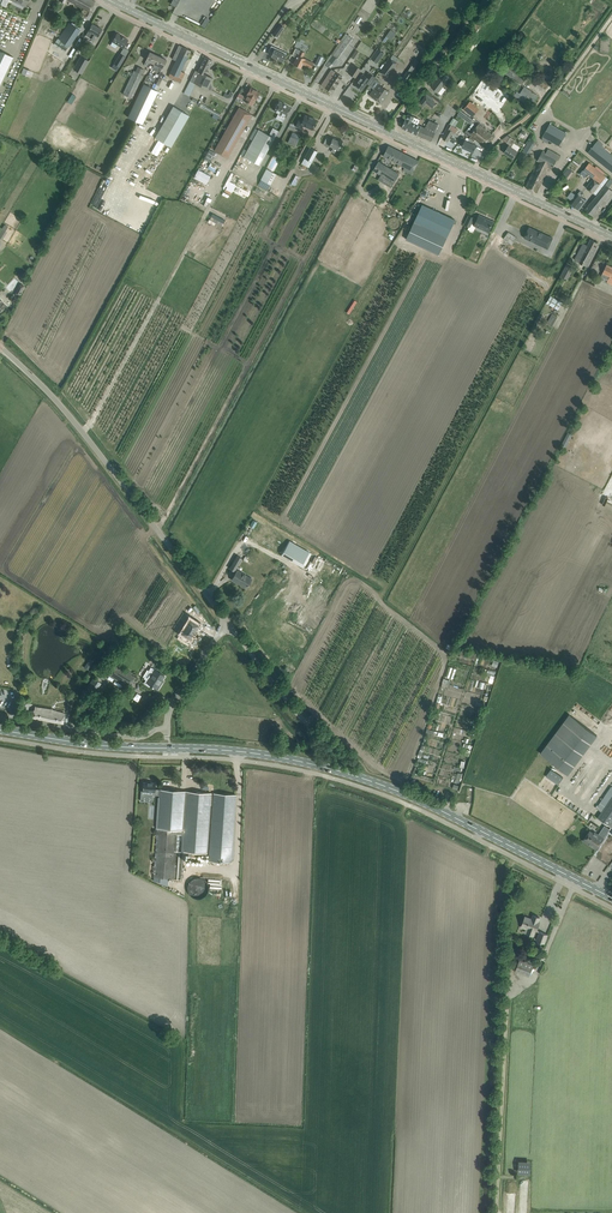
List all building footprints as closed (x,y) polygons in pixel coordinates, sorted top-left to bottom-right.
[(93,0),(68,0),(78,5),(77,6),(90,12),(92,6),(95,1),(93,0)] [(591,1),(588,5),(595,11),(599,7),(591,1)] [(80,30),(69,22),(54,44),(65,52),(80,30)] [(98,36),(102,29),(92,23),(86,35),(93,39),(96,35),(98,36)] [(424,27),(434,36),(437,32),(427,23),(424,27)] [(280,24),(272,34),(277,37),(284,27),(280,24)] [(128,40),(117,33),(112,42),(123,48),(128,40)] [(330,68),(337,58),(338,59),(353,39),(345,33),(341,39),(331,54),(332,55),(325,65),(330,68)] [(362,41),(357,49),(369,57),(374,50),(362,41)] [(176,61),(170,73),(178,77),(176,81),(180,83),(185,73),(181,71),(184,64),(188,56),(191,51),(191,50),(179,45),(179,46),(177,50),(173,59),(176,61)] [(271,56),(282,61),(286,53),(271,45),(269,51),(272,53),(271,56)] [(296,48),(292,55),(296,57),(293,64),(297,66),(297,67),(299,68),(300,67),(301,68),(302,64),(311,68),(313,63),(305,58),(302,57),(305,52),(300,50),(296,48)] [(377,48),(370,58),(377,63),(384,53),(377,48)] [(13,57),(0,50),(0,84),(13,57)] [(356,51),(352,58),(355,60),(360,53),(356,51)] [(154,64),(158,56),(150,52),(146,60),(144,64),(148,66),(150,61),(154,64)] [(119,67),(125,57),(120,54),(114,64),(119,67)] [(324,57),(319,55),(315,64),(319,66),(324,57)] [(390,57),(380,71),(387,76),(397,63),(396,62),(399,59),(393,55),(391,58),(390,57)] [(162,68),(166,59),(158,56),(154,64),(159,66),(157,70),(160,72),(162,67),(162,68)] [(207,89),(210,83),(212,78),(203,73),(206,67),(210,68),(212,64),(210,63),(211,61),(212,60),(205,56),(205,57),(198,71),(195,70),(190,81),(196,83),(207,89)] [(531,62),(523,56),(520,62),(532,71),(535,67),(530,63),(531,62)] [(82,73),(89,61),(84,58),(81,64),(77,62),(74,69),(82,73)] [(416,59),(412,65),(418,69),(422,63),(416,59)] [(355,78),(361,69),(354,64),(348,73),(355,78)] [(513,64),(506,74),(522,85),(529,75),(513,64)] [(134,71),(123,94),(132,99),(143,75),(142,74),(145,68),(138,65),(136,72),(134,71)] [(29,77),(31,71),(23,68),(21,74),(29,77)] [(337,84),(342,76),(331,69),(329,73),(332,76),(329,79),(337,84)] [(363,74),(355,85),(356,85),(355,86),(358,89),(359,88),(362,90),(367,83),(369,84),(375,77),(369,72),(366,76),(363,74)] [(431,87),(438,92),(447,81),(440,76),(431,87)] [(375,78),(369,86),(374,89),(373,90),(370,95),(374,98),(381,103),(385,98),(390,91),(385,88),(379,84),(381,82),(375,78)] [(332,92),(337,84),(329,79),(328,82),(325,79),(321,85),(332,92)] [(485,82),(479,91),(496,102),(502,94),(485,82)] [(157,91),(143,84),(127,117),(141,124),(157,91)] [(192,89),(187,87),(184,93),(189,96),(190,96),(193,89),(192,89)] [(256,99),(259,92),(251,87),(247,94),(244,100),(247,102),(248,102),(252,105),(256,98),(256,99)] [(537,95),(532,92),(524,87),(520,94),(516,92),(515,96),(526,103),(528,99),(532,101),(533,99),(535,100),(537,95)] [(571,98),(573,95),(564,89),(562,92),(571,98)] [(426,95),(423,99),(427,101),(426,102),(432,107),(435,103),(426,95)] [(290,108),(287,106),(284,104),(284,103),(279,101),(278,104),(276,104),(275,106),(276,108),(274,110),(282,115),(280,118),(283,120),(285,116),(286,117),(290,108)] [(480,109),(470,101),(464,109),(473,117),(480,109)] [(171,146),(189,115),(173,106),(155,137),(171,146)] [(218,117),(220,113),(206,106),(205,109),(218,117)] [(231,150),(251,114),(239,107),(219,143),(215,151),(227,158),(231,150)] [(461,110),(458,114),(463,118),(466,115),(461,110)] [(417,134),(426,138),(429,130),(426,128),(412,122),(414,116),(409,114),(406,119),(402,127),(417,134)] [(303,125),(312,129),(316,119),(311,117),(305,115),(302,121),(298,119),(296,125),(301,128),(303,125)] [(451,126),(449,129),(453,132),(455,133),(457,129),(455,128),(459,121),(454,118),(450,125),(451,126)] [(431,141),(439,124),(429,120),(426,128),(429,130),(426,138),(431,141)] [(550,123),(542,137),(559,146),(566,133),(550,123)] [(495,136),(485,129),(479,124),(471,134),(477,138),(477,139),(487,146),(495,136)] [(259,165),(274,138),(258,129),(244,156),(259,165)] [(449,129),(443,139),(447,141),(453,132),(449,129)] [(336,153),(341,142),(333,138),(332,140),(326,137),(327,137),(326,137),(323,144),(329,147),(330,146),(334,148),(332,152),(336,153)] [(476,145),(473,144),(474,140),(470,138),(468,142),(465,140),(466,139),(462,137),(459,143),(463,144),(462,147),(473,152),(476,145)] [(518,151),(511,147),(515,140),(510,137),(507,142),(510,144),(504,153),(513,158),(518,151)] [(153,139),(147,149),(163,157),(166,151),(165,150),(167,147),(153,139)] [(527,156),(534,143),(529,140),(521,152),(527,156)] [(596,143),(588,153),(611,171),(611,155),(596,143)] [(389,146),(384,156),(398,163),(399,164),(405,167),(413,171),(418,161),(389,146)] [(310,147),(304,157),(312,162),(318,151),(310,147)] [(211,162),(215,152),(209,149),(204,159),(211,162)] [(545,177),(549,168),(552,169),(557,159),(543,151),(538,161),(539,162),(536,168),(526,187),(537,193),(545,177)] [(379,162),(374,170),(381,174),(378,179),(381,181),(391,187),(399,174),(379,162)] [(593,178),(593,179),(600,184),(593,193),(596,195),(608,179),(605,177),(605,176),(592,166),(587,173),(593,178)] [(266,169),(261,178),(271,184),(276,174),(266,169)] [(568,169),(563,175),(569,180),(574,173),(568,169)] [(296,175),(291,184),(295,186),(300,177),(296,175)] [(611,196),(611,190),(609,187),(611,183),(611,180),(610,178),(595,198),(585,209),(594,216),(601,208),(599,207),(604,201),(607,202),(611,196)] [(593,193),(600,184),(593,179),(586,187),(593,193)] [(586,200),(582,197),(584,193),(580,191),(576,195),(575,195),(575,194),(574,194),(573,194),(572,195),(571,195),(569,198),(572,201),(571,203),(579,210),(586,200)] [(208,198),(203,206),(207,209),(212,200),(208,198)] [(439,254),(453,225),(455,219),(422,204),(406,239),(439,254)] [(213,214),(211,217),(224,224),(226,221),(213,214)] [(489,232),(493,222),(479,215),(477,220),(474,218),(469,215),(465,224),(470,226),(472,222),(475,224),(475,225),(489,232)] [(209,220),(208,222),(221,229),(222,227),(209,220)] [(529,227),(524,237),(548,249),(553,238),(529,227)] [(517,237),(508,232),(504,238),(512,244),(517,237)] [(593,251),(596,246),(596,247),(597,246),(596,246),(598,243),(591,239),(588,245),(583,243),(575,260),(587,266),(594,252),(593,251)] [(607,264),(601,276),(608,280),(607,282),(611,284),(611,267),(607,264)] [(568,279),(573,268),(567,265),(561,275),(568,279)] [(551,295),(546,303),(558,310),(563,302),(551,295)] [(553,314),(547,324),(553,327),(558,317),(553,314)] [(540,315),(533,328),(536,329),(543,316),(540,315)] [(565,436),(561,442),(567,445),(570,438),(565,436)] [(249,540),(270,546),(272,540),(265,538),(266,535),(254,532),(252,536),(250,535),(249,540)] [(289,541),(282,554),(304,567),(311,554),(289,541)] [(237,555),(233,564),(237,566),(242,558),(237,555)] [(324,565),(299,620),(317,628),(342,573),(324,565)] [(246,588),(252,578),(237,570),(231,579),(246,588)] [(183,634),(181,637),(186,641),(188,637),(190,638),(193,633),(196,629),(195,629),(199,624),(190,619),(181,633),(183,634)] [(90,657),(86,662),(91,665),(95,660),(90,657)] [(114,663),(108,674),(129,687),(136,677),(114,663)] [(450,667),(446,677),(453,679),(457,669),(450,667)] [(161,681),(164,675),(152,668),(148,675),(149,675),(144,683),(149,686),(150,685),(153,687),(153,686),(158,689),(160,684),(158,683),(160,680),(161,681)] [(94,679),(89,688),(95,692),(101,683),(94,679)] [(439,694),(434,711),(438,712),(442,696),(439,694)] [(74,696),(68,695),(66,707),(73,708),(74,696)] [(64,717),(65,713),(56,711),(56,710),(47,708),(36,707),(35,711),(31,710),(30,717),(63,723),(64,717)] [(572,707),(539,752),(567,773),(600,728),(572,707)] [(563,778),(551,770),(546,777),(558,785),(563,778)] [(143,782),(143,786),(142,787),(143,787),(143,791),(152,792),(152,794),(159,795),(160,790),(155,790),(155,783),(143,782)] [(611,786),(596,808),(602,811),(598,817),(610,826),(611,823),(611,787),(611,786)] [(160,790),(159,795),(159,796),(156,829),(157,829),(177,831),(177,835),(183,835),(186,791),(160,789),(160,790)] [(211,793),(186,791),(183,835),(182,851),(207,853),(211,793)] [(213,793),(209,861),(231,862),(236,794),(213,793)] [(177,831),(157,829),(153,877),(154,877),(160,877),(168,878),(174,878),(177,835),(177,831)] [(596,849),(603,838),(597,834),(597,835),(590,831),(583,840),(583,841),(584,839),(592,844),(591,846),(596,849)] [(203,897),(204,896),(205,896),(205,895),(206,894),(207,894),(207,893),(207,892),(208,891),(208,890),(208,889),(208,888),(208,887),(208,886),(208,885),(208,884),(207,883),(207,882),(206,881),(205,880),(204,880),(204,879),(203,879),(201,878),(200,878),(199,877),(198,877),(197,877),(196,878),(194,878),(193,879),(192,879),(191,880),(190,881),(189,882),(188,883),(188,884),(188,885),(187,886),(187,887),(187,888),(187,889),(188,890),(188,891),(188,892),(189,893),(189,894),(190,895),(191,896),(192,896),(193,897),(194,897),(194,898),(196,898),(197,898),(198,898),(199,898),(200,898),(201,898),(202,898),(203,897)] [(540,922),(538,921),(540,917),(533,915),(532,919),(525,916),(522,925),(528,928),(526,933),(533,935),(535,930),(537,931),(540,922)] [(547,934),(540,932),(537,940),(544,943),(547,934)] [(515,971),(529,976),(533,965),(520,959),(515,971)] [(517,1173),(529,1174),(530,1161),(517,1160),(517,1173)]
